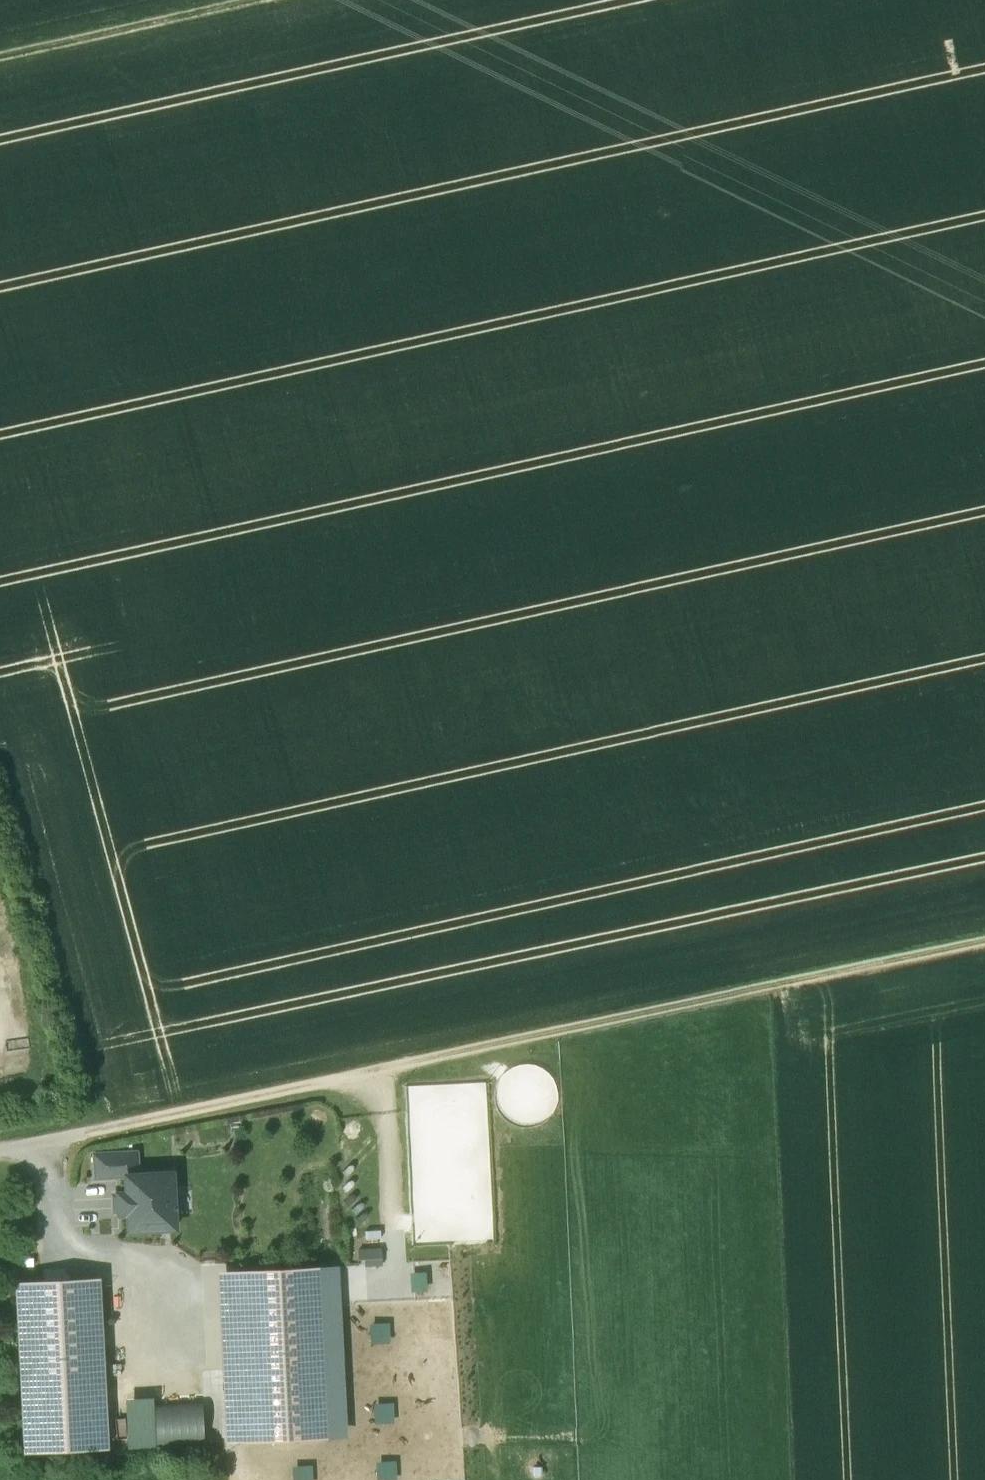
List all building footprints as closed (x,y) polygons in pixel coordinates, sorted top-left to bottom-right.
[(126,1176),(139,1175),(137,1152),(95,1154),(96,1177),(126,1176)] [(129,1230),(175,1228),(172,1174),(139,1175),(126,1176),(127,1192),(118,1193),(119,1213),(128,1212),(129,1230)] [(318,1267),(238,1271),(246,1441),(327,1437),(318,1267)] [(98,1278),(17,1282),(25,1452),(106,1448),(98,1278)]
